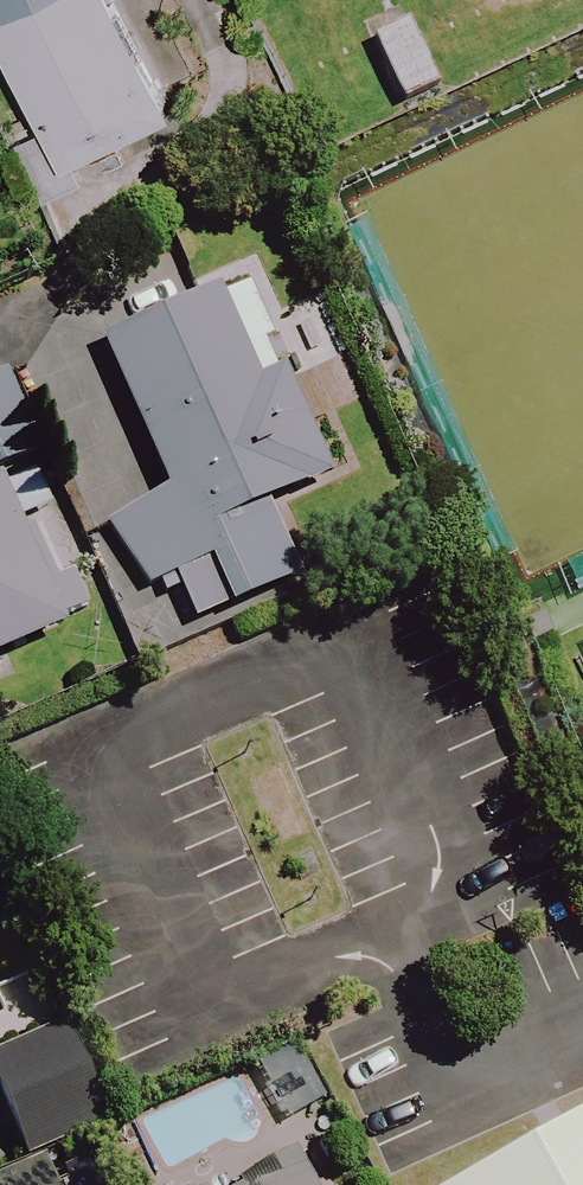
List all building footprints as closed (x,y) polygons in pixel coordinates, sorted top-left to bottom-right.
[(64,171),(171,118),(113,0),(0,0),(0,40),(64,171)] [(431,16),(393,33),(423,97),(461,80),(431,16)] [(262,506),(324,479),(238,283),(99,344),(165,494),(108,519),(140,591),(170,578),(191,625),(295,579),(262,506)] [(36,459),(0,373),(0,473),(36,459)] [(60,635),(56,627),(84,615),(66,575),(41,585),(16,526),(48,513),(32,475),(0,486),(0,660),(60,635)] [(63,1026),(0,1056),(0,1122),(20,1164),(108,1123),(63,1026)] [(453,1184),(582,1184),(582,1113),(453,1184)] [(39,1159),(0,1177),(0,1184),(50,1184),(39,1159)] [(297,1168),(264,1184),(306,1184),(297,1168)]
